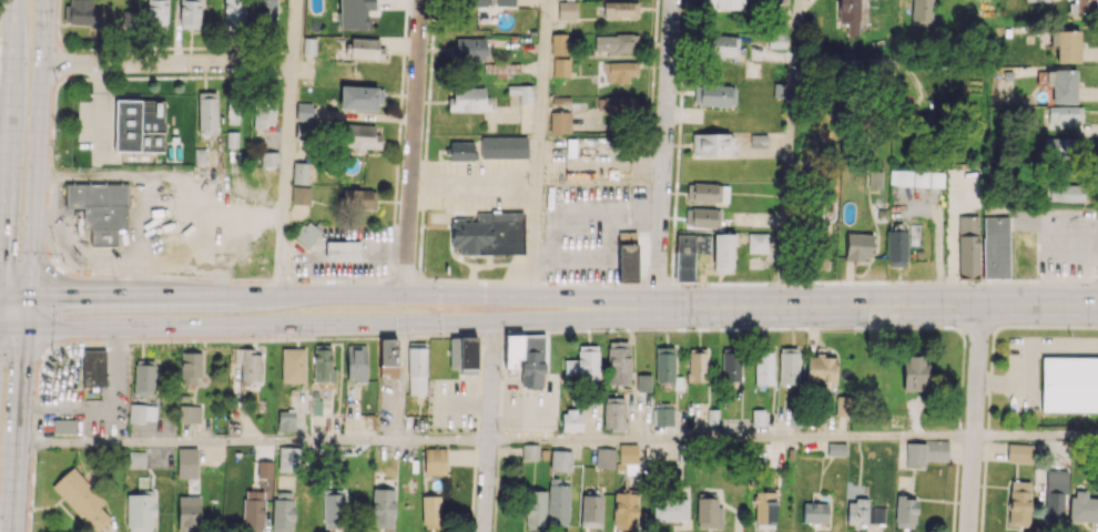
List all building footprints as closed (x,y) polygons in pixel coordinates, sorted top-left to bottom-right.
[(93,0),(66,0),(66,24),(105,25),(105,5),(93,5),(93,0)] [(146,26),(167,27),(168,0),(147,0),(146,26)] [(201,0),(180,0),(179,27),(200,28),(201,0)] [(245,0),(224,0),(224,25),(245,25),(245,0)] [(275,28),(276,0),(255,0),(255,28),(275,28)] [(339,28),(367,28),(367,9),(375,9),(375,0),(339,0),(339,28)] [(603,17),(637,17),(638,1),(604,0),(603,17)] [(705,9),(744,9),(744,0),(706,0),(705,9)] [(860,0),(837,0),(836,23),(847,23),(847,35),(859,35),(860,0)] [(932,26),(933,0),(912,0),(911,25),(932,26)] [(1095,0),(1075,0),(1075,12),(1095,12),(1095,0)] [(576,20),(576,1),(558,1),(557,19),(576,20)] [(1080,62),(1079,30),(1050,31),(1050,45),(1057,45),(1057,62),(1080,62)] [(551,55),(568,55),(568,33),(551,33),(551,55)] [(769,47),(786,47),(787,34),(769,33),(769,47)] [(595,34),(595,51),(637,52),(638,35),(595,34)] [(738,35),(705,35),(704,56),(738,57),(738,35)] [(350,57),(384,58),(384,47),(378,47),(378,38),(350,37),(350,57)] [(455,38),(456,60),(485,59),(484,38),(455,38)] [(552,76),(569,76),(570,58),(553,58),(552,76)] [(519,62),(484,63),(484,72),(495,72),(495,77),(507,77),(507,72),(519,72),(519,62)] [(637,75),(637,62),(605,62),(605,82),(628,82),(629,75),(637,75)] [(1046,70),(1046,85),(1052,85),(1052,103),(1076,103),(1076,70),(1046,70)] [(376,110),(377,86),(341,85),(340,109),(376,110)] [(533,85),(507,85),(507,93),(519,94),(519,103),(532,104),(533,85)] [(729,106),(730,85),(700,85),(700,105),(729,106)] [(490,96),(485,96),(484,87),(452,87),(453,97),(447,97),(448,110),(490,110),(490,96)] [(198,130),(216,130),(215,92),(198,92),(198,130)] [(635,113),(635,95),(597,96),(598,115),(635,113)] [(165,100),(115,99),(114,151),(164,152),(165,100)] [(238,123),(239,102),(227,101),(227,123),(238,123)] [(254,126),(274,126),(274,103),(255,103),(254,126)] [(296,119),(314,120),(315,103),(297,103),(296,119)] [(1083,120),(1082,106),(1048,106),(1048,121),(1083,120)] [(550,133),(570,133),(569,111),(550,112),(550,133)] [(380,149),(381,134),(374,133),(375,124),(341,124),(341,148),(380,149)] [(692,155),(733,155),(733,134),(692,134),(692,155)] [(767,134),(750,134),(751,145),(767,145),(767,134)] [(481,136),(481,158),(527,158),(527,136),(481,136)] [(1075,138),(1044,137),(1043,159),(1074,160),(1075,138)] [(473,160),(473,142),(450,142),(450,160),(473,160)] [(279,152),(261,152),(261,167),(279,167),(279,152)] [(309,163),(293,162),(292,183),(308,184),(309,163)] [(882,171),(869,170),(868,187),(881,188),(882,171)] [(889,185),(929,186),(929,171),(890,170),(889,185)] [(944,173),(931,172),(930,186),(943,187),(944,173)] [(728,202),(728,184),(694,183),(693,201),(728,202)] [(1045,201),(1084,201),(1084,184),(1045,183),(1045,201)] [(127,184),(66,184),(66,207),(83,207),(83,229),(90,229),(90,243),(116,243),(116,229),(127,229),(127,184)] [(311,187),(292,186),(292,204),(311,204),(311,187)] [(685,227),(719,228),(720,209),(686,208),(685,227)] [(524,254),(524,212),(476,212),(476,220),(451,220),(451,248),(459,248),(459,254),(524,254)] [(978,215),(958,216),(959,278),(979,277),(978,215)] [(983,278),(1009,278),(1008,216),(982,217),(983,278)] [(307,249),(321,231),(307,220),(292,237),(307,249)] [(906,266),(907,230),(887,230),(887,266),(906,266)] [(619,281),(636,280),(635,232),(618,232),(619,281)] [(733,233),(713,234),(714,273),(733,272),(733,233)] [(747,252),(774,253),(774,233),(748,233),(747,252)] [(845,261),(864,261),(864,257),(871,257),(872,234),(846,233),(845,261)] [(675,281),(693,281),(693,253),(709,253),(710,235),(676,234),(675,281)] [(360,259),(360,241),(326,242),(326,260),(360,259)] [(544,335),(505,334),(505,368),(516,368),(516,359),(521,359),(521,387),(543,388),(544,335)] [(450,369),(459,368),(460,373),(476,373),(476,337),(450,337),(450,369)] [(397,338),(379,339),(380,376),(397,376),(397,338)] [(607,384),(629,385),(629,341),(608,341),(607,384)] [(426,394),(426,343),(419,343),(419,347),(408,347),(408,395),(426,394)] [(336,368),(331,368),(332,345),(313,344),(312,381),(335,382),(336,368)] [(366,381),(366,344),(347,345),(347,381),(366,381)] [(564,378),(598,378),(598,345),(578,345),(578,359),(564,359),(564,378)] [(241,380),(260,381),(261,354),(248,354),(248,348),(234,347),(234,362),(241,362),(241,380)] [(675,347),(656,347),(655,382),(675,382),(674,390),(682,390),(682,376),(674,376),(675,347)] [(797,384),(798,348),(779,347),(779,384),(797,384)] [(305,382),(305,348),(281,348),(281,382),(305,382)] [(709,382),(708,348),(686,349),(687,382),(709,382)] [(104,349),(82,350),(83,386),(105,386),(104,349)] [(807,355),(806,381),(834,382),(835,357),(825,357),(825,349),(817,349),(816,355),(807,355)] [(740,381),(740,351),(722,351),(722,381),(740,381)] [(202,352),(181,352),(181,382),(203,382),(202,352)] [(755,385),(773,385),(773,352),(755,352),(755,385)] [(903,391),(928,391),(927,356),(902,356),(903,391)] [(1042,357),(1041,411),(1097,412),(1097,357),(1042,357)] [(134,396),(154,396),(155,360),(135,360),(134,396)] [(650,374),(636,374),(636,391),(650,391),(650,374)] [(850,415),(851,396),(836,395),(835,415),(850,415)] [(604,429),(625,429),(625,397),(603,398),(604,429)] [(673,403),(654,403),(654,425),(672,425),(673,403)] [(128,422),(155,423),(156,405),(129,404),(128,422)] [(200,422),(200,406),(179,405),(179,422),(200,422)] [(277,432),(294,432),(295,411),(278,410),(277,432)] [(561,431),(582,431),(582,411),(562,410),(561,431)] [(52,433),(75,434),(75,420),(52,419),(52,433)] [(925,467),(925,460),(947,461),(947,441),(906,441),(906,466),(925,467)] [(845,444),(828,443),(827,455),(845,455),(845,444)] [(1032,444),(1007,443),(1007,462),(1032,463),(1032,444)] [(538,444),(522,444),(522,460),(539,460),(538,444)] [(619,463),(639,462),(638,444),(618,444),(619,463)] [(300,447),(279,446),(278,471),(299,472),(300,447)] [(197,478),(197,447),(177,447),(177,477),(197,478)] [(424,474),(445,473),(445,447),(424,448),(424,474)] [(615,448),(596,447),(595,467),(614,468),(615,448)] [(128,468),(145,468),(145,451),(128,450),(128,468)] [(571,451),(550,450),(550,471),(570,472),(571,451)] [(272,461),(258,461),(257,478),(272,478),(272,461)] [(93,531),(97,531),(111,519),(99,506),(105,501),(72,466),(50,487),(93,531)] [(1044,523),(1064,524),(1066,471),(1046,470),(1044,523)] [(1029,526),(1030,481),(1010,481),(1008,525),(1029,526)] [(547,525),(568,526),(569,485),(548,484),(547,525)] [(322,527),(344,528),(345,489),(323,488),(322,527)] [(393,528),(395,489),(373,488),(371,527),(393,528)] [(243,490),(242,531),(263,531),(264,491),(243,490)] [(547,491),(525,490),(524,529),(545,530),(547,491)] [(1087,498),(1087,491),(1071,490),(1070,520),(1097,521),(1097,498),(1087,498)] [(293,492),(274,491),(273,531),(293,531),(293,492)] [(580,527),(601,527),(602,492),(591,491),(591,495),(581,494),(580,527)] [(127,531),(154,531),(154,492),(127,492),(127,531)] [(637,493),(614,492),(613,528),(637,528),(637,493)] [(754,526),(776,525),(775,492),(754,492),(754,526)] [(198,531),(200,531),(200,496),(178,496),(177,531),(198,531)] [(422,496),(422,528),(441,528),(441,496),(422,496)] [(653,521),(688,520),(687,496),(653,497),(653,521)] [(916,497),(896,496),(894,527),(915,528),(916,497)] [(723,506),(717,506),(718,498),(697,497),(696,527),(722,528),(723,506)] [(867,507),(868,500),(847,499),(847,524),(884,525),(885,507),(867,507)] [(828,503),(803,502),(802,522),(827,523),(828,503)]
